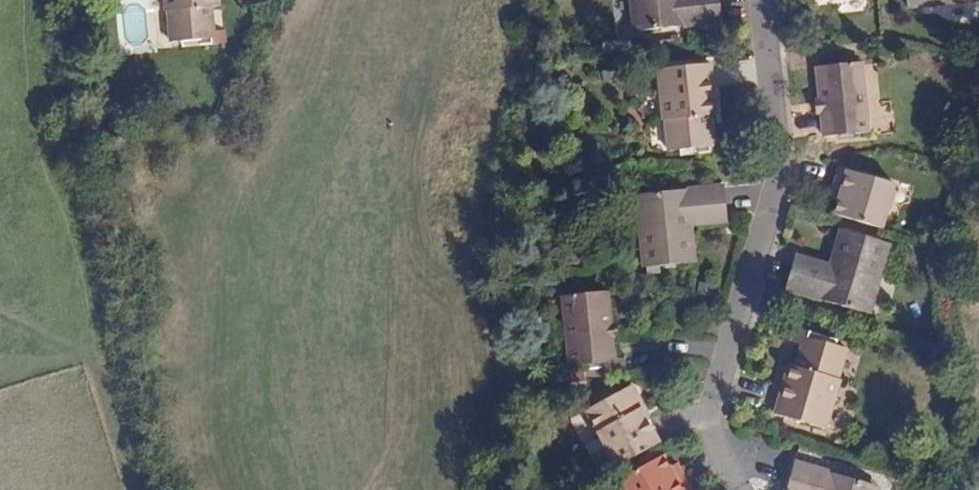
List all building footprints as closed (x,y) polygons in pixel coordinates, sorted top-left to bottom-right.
[(164,14),(170,13),(172,40),(212,37),(209,10),(217,10),(216,0),(163,0),(164,14)] [(633,34),(720,27),(718,0),(700,0),(681,1),(681,0),(630,0),(633,34)] [(978,1),(978,0),(907,0),(908,9),(978,1)] [(869,132),(861,63),(816,68),(825,138),(869,132)] [(710,65),(658,72),(664,123),(670,122),(673,149),(712,144),(709,117),(716,116),(710,65)] [(835,201),(831,214),(878,227),(891,183),(836,167),(829,190),(837,192),(835,201)] [(725,188),(638,198),(646,270),(696,265),(691,220),(728,217),(725,188)] [(837,192),(829,190),(827,199),(835,201),(837,192)] [(786,293),(870,315),(889,245),(840,232),(829,275),(793,266),(786,293)] [(569,367),(613,362),(606,292),(561,297),(569,367)] [(788,368),(774,417),(825,431),(839,382),(834,381),(840,355),(802,344),(795,370),(788,368)] [(638,411),(640,405),(633,392),(626,389),(583,413),(614,469),(657,446),(643,421),(638,411)] [(647,418),(640,405),(638,411),(643,421),(647,418)] [(660,457),(617,481),(623,489),(688,489),(678,472),(671,476),(667,468),(660,457)] [(674,465),(667,468),(671,476),(678,472),(674,465)] [(880,487),(795,465),(789,489),(879,489),(880,487)]
